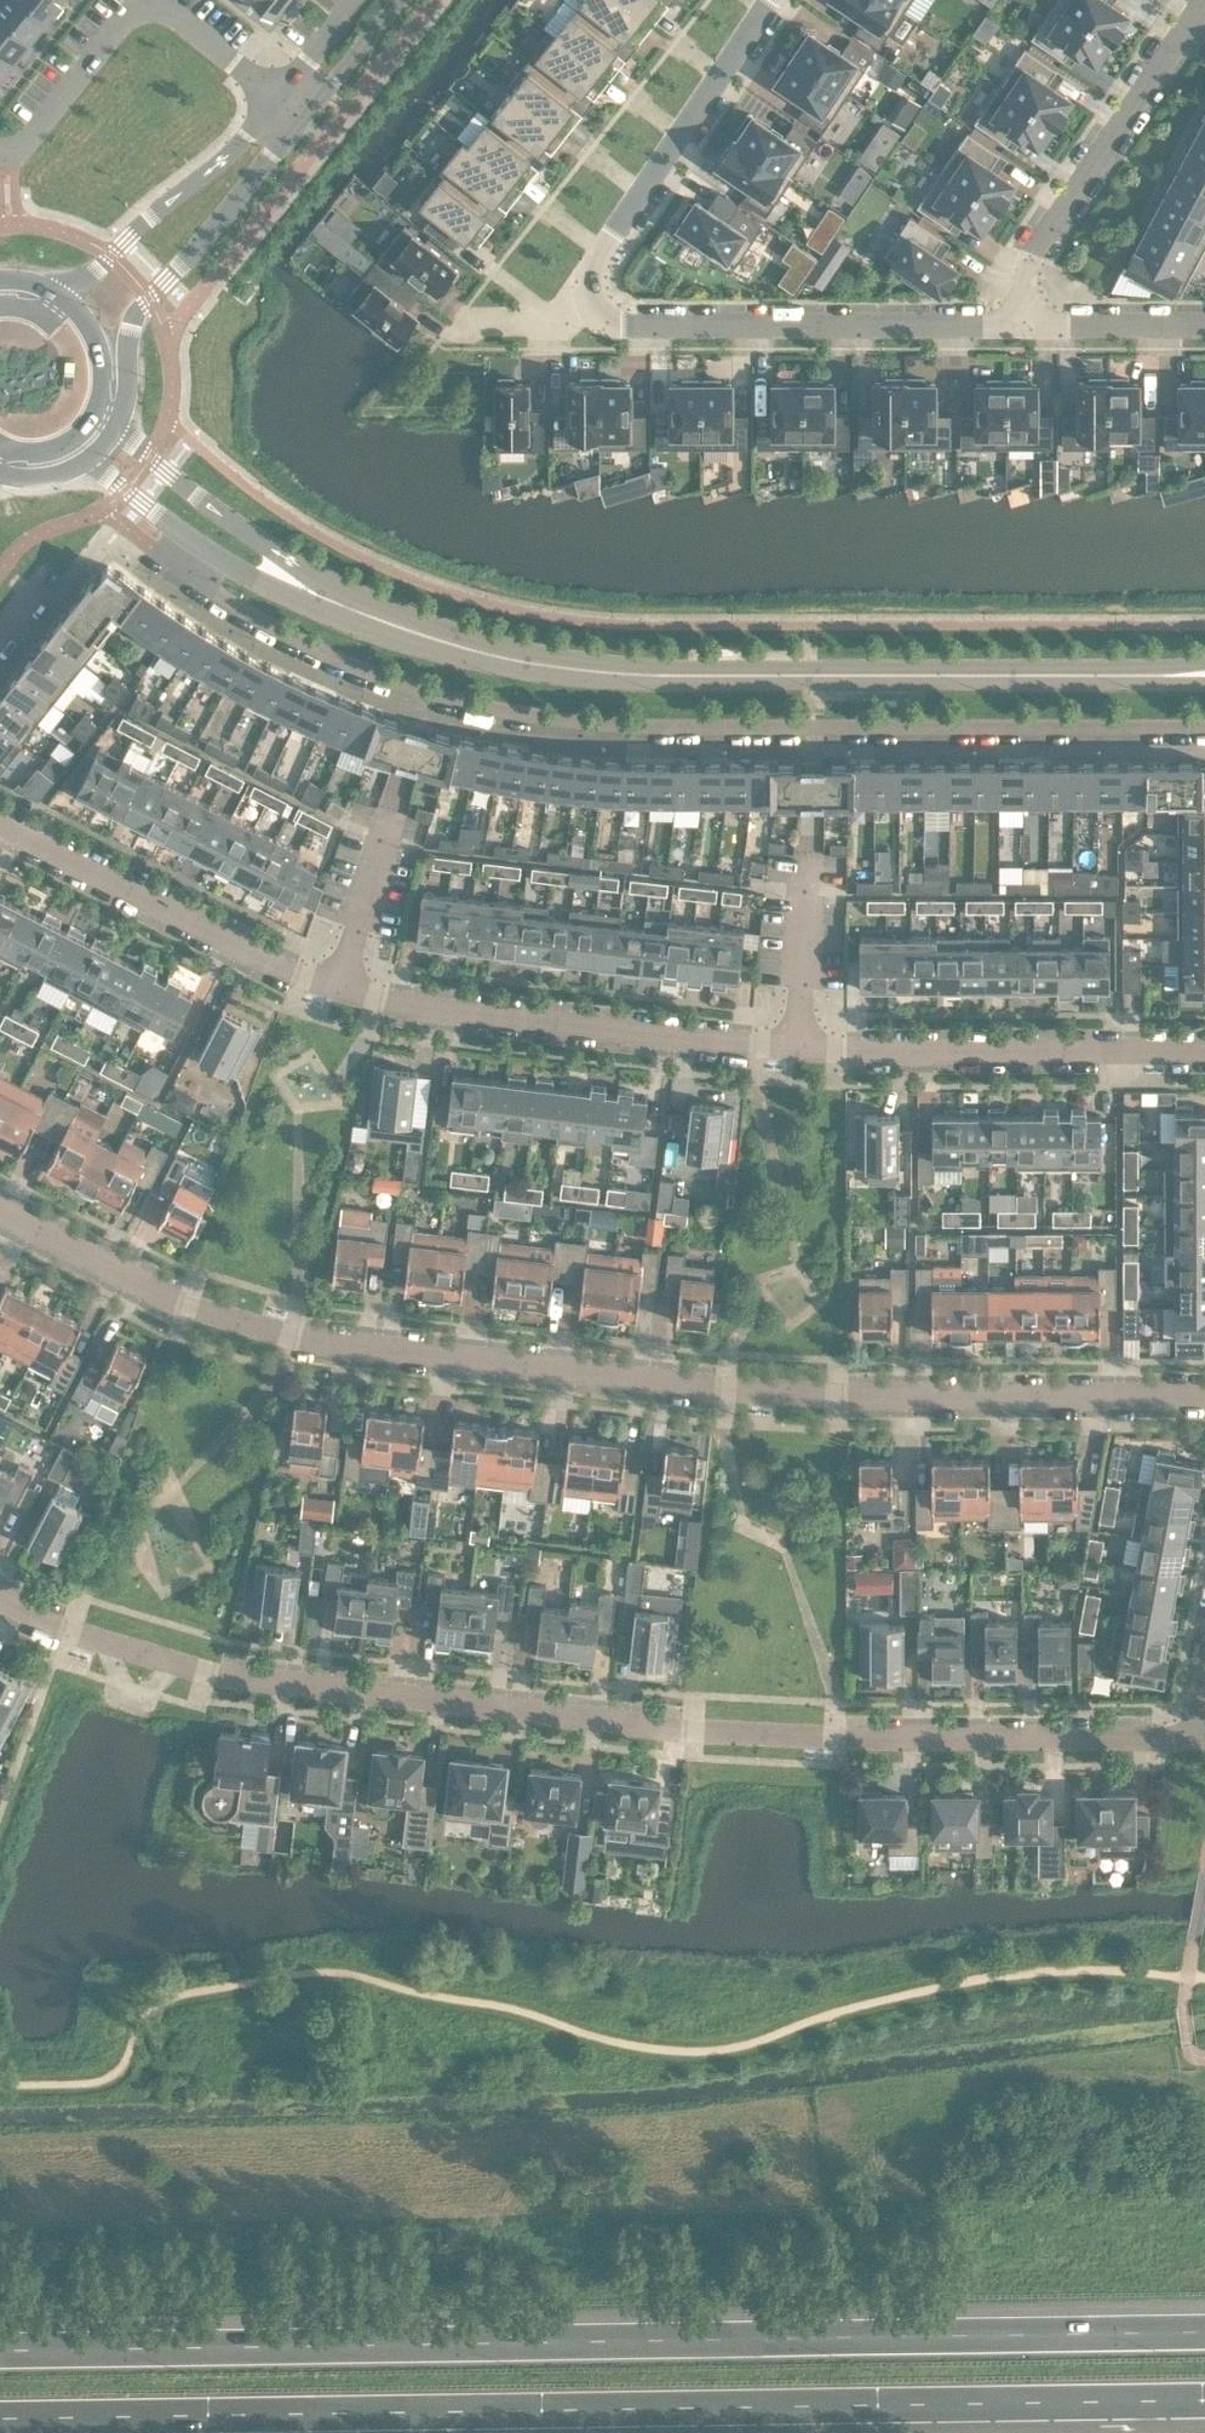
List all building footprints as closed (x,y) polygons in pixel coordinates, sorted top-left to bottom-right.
[(47,16),(26,0),(0,0),(0,14),(30,38),(40,25),(41,26),(45,21),(44,20),(47,16)] [(47,16),(60,0),(26,0),(47,16)] [(272,14),(283,0),(254,0),(272,14)] [(623,0),(581,0),(576,7),(631,51),(637,43),(625,34),(641,15),(623,0)] [(641,15),(653,0),(623,0),(641,15)] [(904,8),(892,0),(837,0),(851,10),(852,11),(853,11),(857,14),(859,15),(863,17),(854,30),(878,46),(887,33),(904,8)] [(904,8),(909,0),(892,0),(904,8)] [(1056,0),(1055,0),(1030,37),(1062,59),(1071,46),(1078,51),(1079,50),(1095,61),(1101,52),(1101,53),(1111,38),(1056,0)] [(1111,38),(1121,24),(1120,23),(1127,14),(1111,3),(1112,2),(1109,0),(1056,0),(1111,38)] [(576,7),(554,35),(598,69),(614,49),(625,58),(631,51),(576,7)] [(13,60),(30,38),(0,14),(0,50),(13,60)] [(792,56),(847,93),(873,54),(849,38),(840,51),(836,49),(836,48),(835,47),(834,47),(830,45),(831,44),(829,43),(828,43),(809,30),(806,35),(801,32),(790,49),(794,52),(792,56)] [(529,57),(528,58),(588,106),(594,98),(582,89),(598,69),(554,35),(533,61),(529,57)] [(1024,47),(998,84),(1054,122),(1064,108),(1063,107),(1070,98),(1054,87),(1054,86),(1047,81),(1056,68),(1024,47)] [(6,69),(7,69),(11,64),(10,63),(13,60),(0,50),(0,76),(6,69)] [(847,93),(792,56),(789,59),(785,56),(774,73),(778,76),(775,81),(794,94),(796,96),(796,95),(800,98),(802,99),(806,102),(797,115),(822,131),(847,93)] [(582,113),(588,106),(528,58),(506,86),(555,124),(570,104),(582,113)] [(903,72),(888,63),(879,77),(894,87),(903,72)] [(941,76),(929,68),(921,80),(933,88),(941,76)] [(1054,122),(998,84),(973,121),(1005,143),(1014,130),(1021,135),(1022,134),(1038,145),(1043,136),(1044,137),(1054,122)] [(555,124),(506,86),(505,87),(510,90),(489,117),(544,160),(550,153),(539,144),(555,124)] [(446,102),(452,107),(460,98),(453,93),(446,102)] [(896,118),(908,124),(921,99),(908,93),(896,118)] [(734,138),(733,139),(790,177),(816,139),(792,123),(784,135),(783,136),(779,133),(780,133),(778,131),(778,132),(773,129),(774,129),(772,127),(772,128),(748,112),(737,129),(741,132),(736,139),(734,138)] [(462,141),(510,180),(527,159),(538,168),(544,160),(489,117),(467,144),(463,141),(462,141)] [(885,123),(861,158),(876,167),(899,132),(885,123)] [(1204,156),(1204,126),(1201,124),(1199,127),(1198,128),(1198,129),(1196,133),(1195,133),(1194,135),(1195,135),(1189,147),(1204,156)] [(967,131),(941,168),(997,207),(1007,192),(1006,192),(1013,182),(997,171),(997,170),(990,165),(999,153),(967,131)] [(790,177),(733,139),(731,142),(730,142),(719,158),(719,159),(716,164),(738,178),(737,179),(739,180),(739,179),(744,182),(743,183),(745,184),(745,183),(749,186),(741,199),(765,215),(790,177)] [(462,141),(439,170),(499,217),(505,210),(494,201),(510,180),(462,141)] [(1204,186),(1204,156),(1189,147),(1187,150),(1186,150),(1185,152),(1186,152),(1184,157),(1183,156),(1182,158),(1183,158),(1176,171),(1204,186)] [(851,176),(863,184),(870,174),(858,166),(851,176)] [(997,207),(941,168),(916,205),(948,227),(957,215),(964,219),(965,219),(980,229),(986,221),(987,221),(997,207)] [(493,225),(499,217),(439,170),(439,171),(443,174),(421,203),(465,238),(482,216),(493,225)] [(1204,215),(1204,186),(1176,171),(1175,173),(1174,173),(1173,175),(1174,175),(1172,180),(1171,179),(1170,181),(1171,181),(1164,194),(1204,215)] [(1164,194),(1163,196),(1162,196),(1161,198),(1162,198),(1159,203),(1158,202),(1157,204),(1158,205),(1152,217),(1204,245),(1204,244),(1204,215),(1164,194)] [(688,201),(682,210),(677,218),(681,221),(678,225),(693,235),(690,239),(707,251),(709,247),(735,264),(761,225),(735,207),(727,220),(722,217),(723,217),(721,216),(717,213),(715,212),(695,199),(692,204),(688,201)] [(830,208),(823,218),(836,227),(843,217),(830,208)] [(933,249),(942,237),(909,215),(884,253),(905,268),(900,275),(922,290),(927,282),(939,291),(943,284),(944,285),(952,273),(951,272),(956,266),(940,255),(940,254),(933,249)] [(1152,217),(1150,220),(1150,219),(1149,221),(1150,221),(1147,226),(1146,225),(1145,227),(1146,228),(1140,240),(1193,268),(1204,245),(1152,217)] [(319,220),(309,233),(315,237),(325,225),(319,220)] [(375,261),(400,281),(409,270),(421,279),(435,290),(444,280),(447,283),(458,270),(454,267),(455,266),(403,225),(375,261)] [(834,235),(806,276),(819,285),(846,244),(834,235)] [(1125,265),(1132,268),(1128,276),(1151,288),(1155,280),(1179,293),(1193,268),(1140,240),(1138,243),(1137,242),(1136,244),(1137,244),(1135,249),(1134,248),(1125,265)] [(790,293),(813,258),(789,241),(779,257),(788,262),(775,283),(790,293)] [(400,281),(375,261),(345,298),(371,318),(368,322),(381,332),(384,329),(397,339),(398,338),(401,341),(412,328),(408,325),(416,314),(402,303),(390,293),(400,281)] [(527,400),(527,382),(514,382),(514,377),(497,377),(497,382),(496,382),(496,448),(543,447),(543,409),(528,409),(528,400),(527,400)] [(599,446),(599,377),(579,377),(579,381),(569,381),(569,414),(553,414),(553,446),(599,446)] [(599,377),(599,446),(644,446),(644,414),(629,414),(629,382),(619,382),(619,377),(599,377)] [(858,446),(904,446),(904,377),(884,377),(884,380),(874,380),(874,414),(858,414),(858,446)] [(924,377),(904,377),(904,446),(950,446),(950,414),(934,414),(934,382),(924,382),(924,377)] [(1062,446),(1107,446),(1108,377),(1087,377),(1087,380),(1078,380),(1078,414),(1062,414),(1062,446)] [(1153,446),(1153,414),(1138,414),(1137,382),(1128,382),(1128,377),(1108,377),(1107,446),(1109,446),(1109,434),(1137,434),(1137,446),(1153,446)] [(671,414),(655,414),(655,446),(701,446),(701,379),(680,379),(680,382),(671,382),(671,414)] [(701,379),(701,446),(746,446),(746,414),(731,414),(731,382),(721,382),(721,379),(701,379)] [(772,414),(757,414),(757,446),(802,446),(802,379),(782,379),(782,382),(772,382),(772,414)] [(802,379),(802,446),(848,446),(848,414),(832,414),(832,382),(822,382),(822,379),(802,379)] [(1006,379),(986,379),(986,382),(976,382),(976,414),(960,414),(960,446),(1006,446),(1006,379)] [(1051,446),(1051,414),(1036,414),(1036,382),(1026,382),(1026,379),(1006,379),(1006,446),(1051,446)] [(1204,446),(1204,379),(1189,379),(1189,382),(1179,382),(1179,414),(1164,414),(1164,446),(1204,446)] [(486,412),(486,426),(495,426),(495,412),(486,412)] [(1154,453),(1138,453),(1138,468),(1154,468),(1154,453)] [(1041,493),(1056,488),(1056,459),(1041,459),(1041,493)] [(574,474),(576,480),(576,482),(579,494),(599,488),(599,468),(574,474)] [(80,595),(79,597),(113,624),(116,621),(115,621),(140,585),(139,586),(120,571),(118,572),(108,564),(97,577),(95,576),(81,596),(80,595)] [(126,629),(137,636),(161,600),(160,600),(160,601),(140,585),(115,621),(116,621),(126,629)] [(65,616),(64,615),(63,616),(98,644),(113,624),(79,597),(65,616)] [(137,636),(158,651),(181,614),(180,615),(161,600),(137,636)] [(169,658),(180,665),(202,627),(201,627),(201,628),(181,614),(158,651),(169,658)] [(83,663),(98,644),(63,616),(49,635),(48,635),(83,663)] [(180,665),(197,676),(202,678),(223,640),(222,641),(202,627),(180,665)] [(33,655),(67,682),(83,663),(48,635),(34,655),(33,654),(33,655)] [(202,678),(224,691),(244,652),(244,653),(223,640),(202,678)] [(233,696),(247,703),(266,664),(265,665),(244,652),(224,691),(233,696)] [(52,702),(67,682),(33,655),(19,674),(18,673),(17,674),(52,702)] [(141,661),(135,669),(142,673),(147,665),(141,661)] [(247,703),(270,715),(288,675),(287,676),(266,664),(247,703)] [(2,693),(37,721),(52,702),(17,674),(3,693),(2,693)] [(114,675),(108,683),(121,694),(128,686),(114,675)] [(280,719),(294,726),(311,686),(310,685),(310,687),(288,675),(270,715),(280,719)] [(101,691),(115,702),(121,694),(108,683),(101,691)] [(294,726),(317,736),(333,696),(333,695),(332,696),(311,686),(294,726)] [(37,721),(2,693),(0,696),(0,723),(21,740),(37,721)] [(155,704),(136,695),(128,710),(147,720),(155,704)] [(317,736),(343,746),(357,705),(356,705),(356,706),(333,696),(317,736)] [(350,749),(357,752),(367,755),(380,714),(357,705),(343,746),(350,749)] [(97,724),(83,713),(77,721),(90,732),(97,724)] [(394,755),(407,759),(416,727),(405,724),(381,717),(381,714),(380,714),(367,755),(368,755),(371,747),(394,755)] [(134,735),(139,724),(123,715),(117,726),(134,735)] [(159,715),(155,724),(170,732),(175,723),(159,715)] [(84,740),(90,732),(77,721),(70,729),(84,740)] [(21,740),(0,723),(0,767),(21,740)] [(191,731),(175,723),(170,732),(186,740),(191,731)] [(156,732),(139,724),(134,735),(151,743),(156,732)] [(416,727),(407,759),(420,763),(421,763),(444,770),(453,736),(452,738),(428,731),(416,727)] [(455,781),(468,784),(478,742),(453,736),(444,770),(442,778),(455,781)] [(178,757),(183,746),(166,738),(161,749),(178,757)] [(208,739),(203,749),(219,757),(223,747),(208,739)] [(479,787),(494,790),(502,747),(478,743),(478,742),(468,784),(479,787)] [(200,755),(183,746),(178,757),(194,766),(200,755)] [(239,755),(223,747),(219,757),(234,765),(239,755)] [(494,790),(518,794),(520,794),(527,751),(526,751),(526,752),(502,747),(494,790)] [(53,751),(46,760),(60,771),(67,762),(53,751)] [(520,794),(546,798),(552,755),(527,751),(520,794)] [(75,792),(98,804),(117,767),(94,755),(75,792)] [(546,798),(561,800),(572,801),(576,757),(552,756),(553,755),(552,755),(546,798)] [(122,757),(117,767),(98,804),(120,815),(144,769),(122,757)] [(572,801),(597,803),(601,760),(600,760),(600,761),(576,757),(572,801)] [(39,769),(53,780),(60,771),(46,760),(39,769)] [(221,780),(227,769),(210,760),(205,771),(221,780)] [(597,803),(621,805),(623,805),(625,761),(601,760),(597,803)] [(623,805),(649,806),(650,762),(645,762),(625,761),(623,805)] [(673,764),(650,762),(649,806),(675,806),(675,763),(673,763),(673,764)] [(675,806),(700,807),(700,763),(675,763),(675,806)] [(700,807),(725,807),(725,763),(700,764),(700,763),(700,807)] [(748,764),(725,763),(725,807),(750,807),(750,763),(748,763),(748,764)] [(775,806),(774,763),(750,763),(750,807),(775,806)] [(775,763),(774,763),(775,806),(775,798),(800,798),(812,798),(812,765),(800,765),(775,765),(775,763)] [(823,765),(812,765),(812,798),(823,798),(848,798),(848,806),(849,806),(849,763),(848,763),(848,765),(823,765)] [(874,806),(874,763),(849,763),(849,806),(874,806)] [(875,763),(874,763),(874,806),(899,806),(898,763),(875,764),(875,763)] [(899,764),(899,763),(898,763),(899,806),(924,806),(924,763),(899,764)] [(925,763),(924,763),(924,806),(949,806),(949,763),(925,764),(925,763)] [(950,764),(950,763),(949,763),(949,806),(973,806),(973,763),(950,764)] [(974,763),(973,763),(973,806),(998,806),(998,763),(974,764),(974,763)] [(999,764),(999,763),(998,763),(998,806),(1023,806),(1023,763),(999,764)] [(1024,763),(1023,763),(1023,806),(1047,806),(1047,763),(1024,764),(1024,763)] [(1048,764),(1048,763),(1047,763),(1047,806),(1072,806),(1072,763),(1048,764)] [(1073,763),(1072,763),(1072,806),(1097,806),(1097,763),(1073,764),(1073,763)] [(1098,764),(1098,763),(1097,763),(1097,806),(1121,807),(1121,763),(1098,764)] [(1122,763),(1121,763),(1121,807),(1146,806),(1146,763),(1122,764),(1122,763)] [(1147,763),(1146,763),(1146,806),(1178,807),(1178,805),(1204,805),(1204,765),(1198,765),(1198,763),(1173,764),(1173,763),(1147,764),(1147,763)] [(256,764),(252,774),(267,782),(272,772),(256,764)] [(166,780),(144,769),(120,815),(142,826),(166,780)] [(244,778),(227,769),(221,780),(238,788),(244,778)] [(287,780),(272,772),(267,782),(283,790),(287,780)] [(162,843),(188,791),(166,780),(142,826),(151,831),(148,836),(162,843)] [(265,802),(271,791),(254,783),(248,794),(265,802)] [(308,783),(300,798),(316,806),(324,791),(308,783)] [(373,793),(357,788),(353,798),(369,804),(373,793)] [(210,803),(188,791),(162,843),(163,844),(165,838),(173,842),(170,848),(183,854),(210,803)] [(288,800),(271,791),(265,802),(282,811),(288,800)] [(325,810),(339,817),(345,805),(331,798),(325,810)] [(205,865),(232,814),(210,803),(183,854),(185,855),(187,850),(195,854),(192,859),(205,865)] [(293,816),(309,825),(315,814),(298,805),(293,816)] [(1178,805),(1178,807),(1178,831),(1204,831),(1204,805),(1178,805)] [(414,817),(430,821),(433,811),(417,807),(414,817)] [(254,825),(232,814),(205,865),(207,866),(209,861),(217,865),(214,870),(228,877),(254,825)] [(326,834),(332,823),(315,814),(309,825),(326,834)] [(249,888),(276,836),(254,825),(228,877),(229,877),(231,872),(251,882),(248,887),(249,888)] [(1204,857),(1204,831),(1178,831),(1178,858),(1204,857)] [(270,899),(272,899),(298,848),(276,836),(249,888),(262,895),(265,889),(273,894),(270,899)] [(438,847),(455,849),(457,839),(439,837),(438,847)] [(473,851),(474,841),(457,839),(455,849),(473,851)] [(785,853),(786,842),(769,840),(767,851),(785,853)] [(830,853),(847,853),(847,842),(830,843),(830,853)] [(493,854),(510,856),(512,845),(494,843),(493,854)] [(528,858),(529,847),(512,845),(510,856),(528,858)] [(1124,847),(1124,857),(1142,857),(1142,847),(1124,847)] [(297,906),(321,860),(298,848),(272,899),(284,906),(287,900),(297,906)] [(546,860),(563,862),(564,852),(547,850),(546,860)] [(582,854),(564,852),(563,862),(580,864),(582,854)] [(433,854),(432,867),(451,869),(453,857),(433,854)] [(613,868),(615,857),(597,855),(596,866),(613,868)] [(471,859),(453,857),(451,869),(470,871),(471,859)] [(632,860),(615,857),(613,868),(631,870),(632,860)] [(1142,857),(1124,857),(1124,868),(1142,868),(1142,857)] [(1178,858),(1178,884),(1204,884),(1204,857),(1178,858)] [(749,870),(766,871),(768,861),(751,859),(749,870)] [(481,872),(500,875),(502,862),(483,860),(481,872)] [(519,877),(520,865),(502,862),(500,875),(519,877)] [(648,872),(665,874),(667,864),(649,862),(648,872)] [(683,876),(684,866),(667,864),(665,874),(683,876)] [(874,865),(874,881),(889,881),(889,865),(874,865)] [(530,878),(549,881),(550,868),(532,866),(530,878)] [(697,878),(715,880),(716,869),(698,867),(697,878)] [(1048,891),(1073,891),(1073,871),(1073,867),(1048,867),(1048,891)] [(569,870),(550,868),(549,881),(568,883),(569,870)] [(732,882),(733,871),(716,869),(715,880),(732,882)] [(906,891),(924,891),(924,881),(924,871),(909,871),(909,881),(906,881),(906,891)] [(1097,872),(1073,871),(1073,891),(1097,891),(1097,874),(1097,872)] [(579,884),(598,886),(599,874),(581,872),(579,884)] [(617,889),(618,876),(599,874),(598,886),(617,889)] [(762,875),(751,874),(750,884),(761,885),(762,875)] [(1117,874),(1097,874),(1097,891),(1117,891),(1117,874)] [(628,890),(647,892),(649,880),(630,877),(628,890)] [(666,894),(667,882),(649,880),(647,892),(666,894)] [(856,891),(874,891),(874,881),(856,880),(856,891)] [(889,881),(874,881),(874,891),(891,891),(891,881),(889,881)] [(941,891),(941,881),(924,881),(924,891),(941,891)] [(956,891),(973,891),(974,881),(956,881),(956,891)] [(991,891),(991,881),(974,881),(973,891),(991,891)] [(1005,891),(1023,891),(1023,881),(1005,881),(1005,891)] [(1040,881),(1023,881),(1023,891),(1040,891),(1040,881)] [(677,896),(696,898),(698,886),(679,883),(677,896)] [(1178,884),(1178,910),(1204,910),(1204,884),(1178,884)] [(715,900),(716,888),(698,886),(696,898),(715,900)] [(740,903),(741,891),(722,888),(721,901),(740,903)] [(441,946),(447,895),(422,892),(416,943),(441,946)] [(19,905),(0,895),(0,942),(19,905)] [(472,897),(447,895),(441,946),(466,949),(472,897)] [(491,952),(497,900),(472,897),(466,949),(491,952)] [(866,898),(866,911),(885,911),(885,898),(866,898)] [(904,898),(885,898),(885,911),(904,911),(904,898)] [(916,911),(935,911),(935,898),(916,898),(916,911)] [(954,899),(935,898),(935,911),(954,911),(954,899)] [(965,911),(984,911),(984,899),(965,899),(965,911)] [(1003,899),(984,899),(984,911),(1003,911),(1003,899)] [(1015,911),(1034,911),(1034,899),(1015,899),(1015,911)] [(1053,899),(1034,899),(1034,911),(1053,911),(1053,899)] [(1064,911),(1083,911),(1083,899),(1064,899),(1064,911)] [(1102,911),(1102,899),(1083,899),(1083,911),(1102,911)] [(522,903),(497,900),(491,952),(501,953),(500,959),(515,961),(522,903)] [(1122,900),(1122,910),(1139,910),(1139,900),(1122,900)] [(539,963),(546,906),(522,903),(515,961),(516,961),(516,955),(525,956),(525,962),(539,963)] [(19,905),(0,942),(0,955),(19,965),(44,918),(19,905)] [(547,906),(546,906),(539,963),(540,964),(541,958),(550,959),(549,965),(564,966),(570,909),(569,909),(568,919),(546,916),(547,906)] [(564,966),(565,966),(566,961),(589,963),(595,912),(570,909),(564,966)] [(1122,920),(1140,920),(1139,910),(1122,910),(1122,920)] [(1204,936),(1204,910),(1178,910),(1178,936),(1204,936)] [(620,914),(595,912),(589,963),(599,964),(598,970),(613,972),(620,914)] [(621,915),(620,914),(613,972),(614,972),(615,966),(623,967),(623,973),(637,975),(643,927),(620,925),(621,915)] [(68,930),(44,918),(19,965),(21,966),(25,957),(47,968),(43,977),(44,978),(68,930)] [(639,975),(639,969),(661,972),(661,977),(662,978),(669,920),(667,920),(666,930),(643,927),(637,975),(639,975)] [(693,923),(669,920),(662,978),(676,979),(677,973),(686,974),(685,980),(686,980),(693,923)] [(711,983),(718,926),(693,923),(686,980),(701,982),(701,976),(711,977),(710,983),(711,983)] [(744,929),(718,926),(711,983),(725,985),(726,979),(738,980),(744,929)] [(94,937),(92,942),(68,930),(44,978),(68,990),(95,938),(94,937)] [(859,988),(885,988),(885,936),(859,936),(859,988)] [(885,936),(885,988),(910,988),(910,936),(885,936)] [(910,988),(934,988),(935,936),(910,936),(910,988)] [(945,988),(945,994),(959,994),(959,936),(935,936),(934,988),(945,988)] [(969,994),(984,994),(984,936),(959,936),(959,994),(961,994),(961,988),(969,988),(969,994)] [(994,994),(1009,994),(1009,946),(1010,946),(1010,936),(984,936),(984,994),(985,994),(985,988),(994,988),(994,994)] [(1019,994),(1034,994),(1033,936),(1032,936),(1032,946),(1010,946),(1009,946),(1009,994),(1010,994),(1010,988),(1019,988),(1019,994)] [(1057,988),(1057,994),(1058,994),(1058,936),(1033,936),(1034,994),(1035,994),(1035,988),(1057,988)] [(1082,994),(1083,994),(1083,946),(1060,946),(1060,936),(1058,936),(1058,994),(1072,994),(1072,988),(1082,988),(1082,994)] [(1204,962),(1204,936),(1178,936),(1163,936),(1163,962),(1178,962),(1204,962)] [(110,945),(95,938),(68,990),(93,1003),(117,955),(107,950),(110,945)] [(1109,988),(1109,946),(1083,946),(1083,994),(1097,994),(1097,988),(1109,988)] [(1122,949),(1122,959),(1140,959),(1140,949),(1122,949)] [(93,1003),(118,1015),(145,963),(144,962),(141,967),(117,955),(93,1003)] [(1140,990),(1140,959),(1122,959),(1122,990),(1140,990)] [(1178,962),(1178,1005),(1204,1005),(1204,990),(1204,962),(1178,962)] [(142,1028),(169,975),(168,975),(165,980),(154,974),(157,969),(145,963),(118,1015),(142,1028)] [(181,982),(169,975),(142,1028),(144,1029),(148,1019),(173,1032),(192,994),(179,987),(181,982)] [(24,1012),(15,1007),(11,1015),(20,1019),(24,1012)] [(222,1009),(198,1056),(237,1076),(248,1055),(238,1050),(252,1024),(222,1009)] [(0,1021),(0,1027),(15,1034),(22,1021),(5,1012),(0,1021)] [(38,1029),(22,1021),(15,1034),(32,1043),(38,1029)] [(48,1043),(67,1053),(74,1040),(55,1030),(48,1043)] [(91,1048),(74,1040),(67,1053),(84,1062),(91,1048)] [(99,1070),(116,1078),(123,1065),(106,1056),(99,1070)] [(133,1087),(140,1074),(123,1065),(116,1078),(133,1087)] [(370,1093),(368,1117),(411,1122),(417,1069),(384,1065),(380,1094),(370,1093)] [(446,1126),(475,1130),(481,1077),(452,1073),(446,1126)] [(507,1080),(481,1077),(475,1130),(502,1133),(509,1074),(508,1074),(507,1080)] [(525,1076),(509,1074),(502,1133),(530,1137),(537,1078),(536,1077),(535,1083),(525,1082),(525,1076)] [(20,1085),(0,1075),(0,1125),(20,1085)] [(552,1085),(553,1080),(537,1078),(530,1137),(531,1137),(532,1127),(557,1130),(555,1140),(557,1140),(563,1087),(552,1085)] [(590,1090),(563,1087),(557,1140),(584,1144),(591,1084),(590,1084),(590,1090)] [(610,1147),(611,1147),(619,1087),(618,1087),(617,1093),(605,1091),(606,1086),(591,1084),(584,1144),(586,1144),(587,1134),(611,1137),(610,1147)] [(49,1125),(64,1097),(49,1089),(44,1098),(20,1085),(0,1125),(0,1140),(19,1150),(36,1119),(49,1125)] [(632,1095),(633,1089),(619,1087),(611,1147),(629,1149),(628,1161),(654,1163),(657,1133),(643,1131),(647,1097),(632,1095)] [(195,1098),(174,1088),(168,1100),(189,1111),(195,1098)] [(137,1111),(143,1100),(126,1091),(120,1102),(137,1111)] [(1175,1098),(1175,1091),(1156,1091),(1156,1102),(1170,1102),(1175,1098)] [(63,1132),(47,1164),(72,1177),(98,1125),(75,1113),(79,1104),(64,1097),(49,1125),(63,1132)] [(156,1108),(143,1101),(138,1111),(151,1117),(156,1108)] [(734,1107),(691,1102),(684,1154),(727,1159),(734,1107)] [(1174,1140),(1204,1140),(1204,1111),(1192,1111),(1192,1105),(1174,1105),(1174,1140)] [(961,1157),(961,1108),(960,1108),(960,1114),(932,1114),(932,1149),(917,1149),(917,1180),(933,1180),(933,1167),(961,1167),(961,1157)] [(977,1114),(977,1108),(961,1108),(961,1157),(988,1157),(988,1108),(987,1108),(987,1114),(977,1114)] [(1005,1114),(1005,1108),(988,1108),(988,1157),(1016,1157),(1016,1114),(1005,1114)] [(1042,1114),(1016,1114),(1016,1157),(1016,1167),(1043,1167),(1043,1108),(1042,1108),(1042,1114)] [(1058,1114),(1058,1108),(1043,1108),(1043,1167),(1071,1167),(1071,1108),(1070,1108),(1070,1114),(1058,1114)] [(1085,1108),(1071,1108),(1071,1167),(1100,1167),(1100,1114),(1085,1114),(1085,1108)] [(1122,1140),(1138,1140),(1138,1109),(1122,1109),(1122,1140)] [(864,1143),(854,1143),(854,1167),(867,1167),(896,1167),(898,1167),(898,1114),(865,1114),(864,1143)] [(72,1177),(97,1190),(123,1138),(122,1138),(117,1148),(94,1136),(100,1126),(98,1125),(72,1177)] [(123,1138),(97,1190),(122,1203),(139,1171),(153,1179),(168,1150),(152,1142),(147,1150),(123,1138)] [(1174,1140),(1174,1166),(1164,1166),(1164,1167),(1204,1167),(1204,1140),(1174,1140)] [(418,1180),(421,1149),(406,1148),(402,1178),(418,1180)] [(1122,1167),(1137,1167),(1137,1148),(1122,1148),(1122,1167)] [(663,1152),(656,1208),(672,1210),(678,1153),(663,1152)] [(170,1197),(158,1221),(187,1236),(190,1231),(191,1229),(197,1232),(204,1218),(198,1215),(199,1213),(208,1195),(214,1184),(186,1170),(190,1162),(174,1153),(160,1182),(174,1190),(170,1197)] [(1137,1186),(1137,1167),(1122,1167),(1122,1186),(1137,1186)] [(1164,1167),(1164,1195),(1204,1195),(1204,1167),(1164,1167)] [(450,1183),(468,1185),(470,1170),(451,1168),(450,1183)] [(470,1170),(468,1185),(487,1187),(489,1172),(470,1170)] [(387,1178),(386,1189),(398,1190),(399,1179),(387,1178)] [(559,1196),(578,1198),(580,1183),(561,1181),(559,1196)] [(522,1199),(524,1184),(505,1182),(503,1197),(522,1199)] [(597,1200),(599,1186),(580,1183),(578,1198),(597,1200)] [(543,1187),(524,1184),(522,1199),(532,1201),(541,1202),(543,1187)] [(607,1186),(605,1201),(624,1204),(626,1189),(607,1186)] [(894,1224),(909,1224),(909,1193),(894,1193),(894,1224)] [(1164,1222),(1204,1222),(1204,1195),(1164,1195),(1164,1222)] [(495,1196),(494,1213),(530,1217),(532,1201),(522,1199),(503,1197),(495,1196)] [(1122,1203),(1122,1222),(1137,1222),(1137,1203),(1122,1203)] [(342,1204),(341,1221),(369,1222),(370,1205),(342,1204)] [(942,1223),(961,1223),(961,1208),(942,1208),(942,1223)] [(980,1208),(961,1208),(961,1223),(980,1223),(980,1208)] [(997,1223),(1016,1223),(1016,1208),(997,1208),(997,1223)] [(1035,1208),(1016,1208),(1016,1223),(1035,1223),(1035,1208)] [(1053,1223),(1072,1223),(1072,1208),(1052,1208),(1053,1223)] [(1091,1208),(1072,1208),(1072,1223),(1091,1223),(1091,1208)] [(686,1224),(688,1212),(664,1209),(663,1222),(686,1224)] [(383,1258),(388,1217),(371,1215),(370,1224),(339,1221),(332,1279),(364,1283),(368,1256),(383,1258)] [(472,1216),(471,1225),(480,1226),(481,1217),(472,1216)] [(404,1288),(433,1291),(439,1233),(413,1230),(414,1220),(396,1218),(392,1250),(408,1252),(404,1288)] [(1122,1241),(1137,1241),(1137,1222),(1122,1222),(1122,1241)] [(1164,1222),(1164,1250),(1204,1250),(1204,1222),(1164,1222)] [(889,1226),(889,1245),(906,1245),(906,1226),(889,1226)] [(461,1294),(465,1259),(480,1261),(484,1229),(467,1227),(466,1237),(439,1233),(433,1291),(461,1294)] [(491,1298),(520,1302),(527,1244),(500,1241),(501,1231),(484,1229),(480,1261),(496,1263),(491,1298)] [(924,1231),(915,1231),(915,1251),(924,1251),(924,1231)] [(969,1231),(969,1244),(987,1244),(987,1231),(969,1231)] [(1006,1232),(987,1231),(987,1244),(1006,1244),(1006,1232)] [(1043,1232),(1024,1232),(1024,1244),(1043,1244),(1043,1232)] [(1061,1232),(1043,1232),(1043,1244),(1061,1244),(1061,1232)] [(1073,1234),(1073,1246),(1085,1247),(1086,1234),(1073,1234)] [(553,1270),(568,1271),(572,1239),(555,1237),(554,1247),(527,1244),(520,1302),(549,1305),(553,1270)] [(579,1308),(607,1312),(614,1254),(587,1251),(589,1241),(572,1239),(568,1271),(583,1273),(579,1308)] [(641,1257),(614,1254),(607,1312),(636,1315),(640,1280),(657,1282),(660,1249),(642,1247),(641,1257)] [(716,1317),(718,1300),(711,1299),(715,1265),(684,1261),(685,1252),(668,1250),(664,1283),(680,1285),(675,1320),(708,1324),(709,1316),(716,1317)] [(1164,1277),(1204,1277),(1204,1250),(1164,1250),(1164,1277)] [(1122,1277),(1137,1277),(1137,1258),(1122,1259),(1122,1277)] [(890,1264),(890,1274),(858,1274),(859,1332),(891,1332),(891,1297),(908,1297),(908,1264),(890,1264)] [(931,1333),(960,1333),(960,1286),(933,1286),(933,1264),(915,1264),(915,1297),(931,1297),(931,1333)] [(1116,1264),(1097,1264),(1097,1274),(1070,1274),(1070,1332),(1099,1333),(1099,1297),(1116,1297),(1116,1264)] [(988,1333),(1015,1332),(1015,1274),(1014,1274),(1014,1286),(988,1286),(988,1333)] [(1015,1274),(1015,1332),(1043,1332),(1043,1274),(1015,1274)] [(1043,1332),(1070,1332),(1070,1274),(1043,1274),(1043,1332)] [(1137,1296),(1137,1277),(1122,1277),(1122,1296),(1137,1296)] [(1204,1305),(1204,1277),(1164,1277),(1164,1279),(1175,1279),(1175,1305),(1204,1305)] [(4,1348),(31,1297),(5,1284),(0,1294),(0,1346),(4,1348)] [(960,1286),(960,1333),(988,1333),(988,1286),(960,1286)] [(4,1348),(29,1361),(55,1310),(31,1297),(4,1348)] [(1138,1336),(1138,1305),(1123,1305),(1123,1335),(1138,1336)] [(1175,1305),(1175,1355),(1204,1355),(1204,1334),(1204,1305),(1175,1305)] [(81,1323),(55,1310),(29,1361),(53,1374),(48,1382),(65,1391),(79,1362),(65,1354),(81,1323)] [(86,1365),(71,1394),(86,1402),(84,1406),(112,1421),(119,1408),(145,1356),(116,1341),(104,1365),(100,1372),(86,1365)] [(11,1396),(0,1391),(0,1404),(5,1407),(11,1396)] [(294,1401),(293,1409),(287,1408),(285,1424),(291,1425),(287,1460),(318,1463),(317,1472),(335,1474),(339,1442),(323,1440),(327,1405),(294,1401)] [(361,1467),(388,1471),(395,1413),(366,1410),(362,1445),(346,1443),(342,1475),(360,1477),(361,1467)] [(3,1434),(11,1418),(4,1415),(2,1414),(0,1413),(0,1433),(3,1434)] [(424,1416),(395,1413),(388,1471),(415,1474),(414,1484),(431,1486),(434,1453),(420,1452),(424,1416)] [(454,1420),(450,1455),(434,1453),(431,1486),(448,1488),(449,1478),(476,1481),(482,1423),(454,1420)] [(510,1426),(482,1423),(476,1481),(503,1484),(510,1426)] [(529,1497),(546,1499),(550,1467),(534,1465),(539,1430),(510,1426),(503,1484),(530,1487),(529,1497)] [(591,1494),(597,1437),(569,1433),(565,1469),(550,1467),(546,1499),(563,1501),(564,1491),(591,1494)] [(626,1440),(597,1437),(591,1494),(617,1497),(616,1507),(634,1510),(638,1477),(622,1476),(626,1440)] [(1112,1444),(1107,1474),(1122,1477),(1128,1447),(1112,1444)] [(48,1472),(62,1479),(76,1452),(62,1445),(48,1472)] [(691,1507),(695,1473),(702,1474),(704,1457),(697,1457),(698,1449),(665,1445),(661,1480),(645,1478),(641,1511),(659,1513),(660,1504),(691,1507)] [(1141,1479),(1141,1480),(1197,1491),(1202,1462),(1173,1457),(1174,1451),(1157,1448),(1151,1481),(1141,1479)] [(859,1458),(858,1490),(858,1517),(890,1517),(890,1526),(908,1526),(908,1493),(891,1493),(891,1458),(859,1458)] [(933,1516),(960,1516),(960,1458),(931,1458),(931,1493),(915,1493),(915,1526),(933,1526),(933,1516)] [(987,1526),(1004,1526),(1004,1493),(989,1493),(989,1458),(960,1458),(960,1516),(987,1516),(987,1526)] [(1048,1516),(1048,1458),(1019,1458),(1019,1493),(1004,1493),(1004,1526),(1021,1526),(1021,1516),(1048,1516)] [(1077,1458),(1048,1458),(1048,1516),(1075,1516),(1075,1526),(1091,1526),(1097,1493),(1077,1493),(1077,1458)] [(13,1473),(0,1466),(0,1504),(6,1492),(19,1498),(33,1471),(18,1463),(13,1473)] [(1141,1480),(1136,1508),(1194,1518),(1194,1517),(1189,1516),(1193,1491),(1197,1492),(1197,1491),(1141,1480)] [(1117,1504),(1120,1485),(1106,1483),(1102,1501),(1117,1504)] [(28,1540),(28,1541),(58,1556),(71,1531),(80,1535),(91,1514),(72,1504),(78,1494),(59,1484),(53,1495),(52,1494),(28,1540)] [(331,1518),(334,1499),(319,1497),(318,1504),(303,1502),(302,1514),(331,1518)] [(427,1500),(414,1499),(410,1531),(423,1533),(427,1500)] [(1117,1504),(1102,1501),(1099,1520),(1113,1523),(1117,1504)] [(1186,1533),(1191,1534),(1194,1518),(1136,1508),(1131,1535),(1189,1545),(1189,1544),(1184,1543),(1184,1540),(1186,1533)] [(655,1514),(642,1512),(640,1526),(653,1527),(655,1514)] [(684,1517),(679,1564),(695,1566),(701,1519),(684,1517)] [(316,1522),(301,1520),(298,1550),(313,1552),(316,1522)] [(489,1529),(470,1527),(469,1540),(488,1542),(489,1529)] [(1186,1561),(1189,1545),(1131,1535),(1131,1536),(1141,1538),(1136,1564),(1184,1572),(1184,1571),(1179,1570),(1181,1560),(1186,1561)] [(1088,1536),(1087,1540),(1085,1554),(1100,1557),(1103,1538),(1088,1536)] [(629,1551),(630,1539),(618,1537),(617,1549),(629,1551)] [(893,1537),(893,1566),(915,1566),(915,1537),(893,1537)] [(525,1563),(534,1564),(536,1547),(527,1546),(525,1563)] [(858,1567),(858,1553),(847,1553),(846,1566),(858,1567)] [(1006,1554),(1006,1567),(1020,1567),(1020,1556),(1006,1554)] [(1082,1573),(1096,1576),(1100,1557),(1085,1554),(1082,1573)] [(645,1560),(636,1559),(629,1558),(626,1589),(641,1590),(645,1560)] [(351,1633),(351,1627),(363,1629),(369,1575),(342,1572),(344,1561),(327,1559),(323,1595),(337,1596),(333,1631),(351,1633)] [(256,1563),(253,1587),(263,1588),(260,1617),(293,1620),(300,1568),(256,1563)] [(1176,1588),(1181,1589),(1184,1572),(1136,1564),(1131,1591),(1174,1599),(1176,1588)] [(900,1610),(917,1610),(917,1567),(900,1567),(900,1610)] [(369,1575),(363,1629),(376,1630),(375,1636),(391,1638),(395,1603),(409,1605),(413,1570),(397,1568),(396,1579),(369,1575)] [(464,1640),(470,1587),(443,1584),(444,1573),(428,1571),(424,1607),(438,1608),(434,1643),(450,1645),(450,1639),(464,1640)] [(874,1571),(856,1571),(856,1589),(874,1589),(874,1571)] [(1038,1572),(1038,1587),(1076,1587),(1076,1572),(1038,1572)] [(318,1580),(311,1579),(309,1591),(317,1592),(318,1580)] [(492,1649),(496,1615),(510,1617),(514,1581),(498,1579),(497,1590),(470,1587),(464,1640),(463,1645),(492,1649)] [(553,1651),(565,1652),(571,1599),(570,1599),(568,1609),(543,1606),(545,1585),(529,1583),(525,1619),(539,1620),(535,1655),(553,1657),(553,1651)] [(571,1599),(565,1652),(578,1654),(577,1660),(593,1662),(597,1627),(611,1629),(615,1593),(599,1591),(598,1602),(571,1599)] [(641,1606),(672,1604),(672,1591),(640,1593),(641,1606)] [(1085,1591),(1082,1610),(1096,1613),(1100,1594),(1085,1591)] [(1171,1612),(1174,1599),(1131,1591),(1126,1616),(1116,1615),(1116,1616),(1174,1627),(1177,1613),(1171,1612)] [(635,1607),(629,1660),(672,1665),(678,1612),(635,1607)] [(934,1610),(917,1610),(917,1641),(917,1646),(931,1646),(931,1681),(950,1681),(950,1675),(963,1675),(963,1629),(963,1614),(934,1614),(934,1610)] [(985,1641),(985,1681),(1003,1681),(1003,1675),(1017,1675),(1017,1619),(987,1619),(987,1610),(970,1610),(970,1641),(985,1641)] [(1023,1610),(1023,1641),(1038,1641),(1038,1681),(1056,1681),(1056,1675),(1070,1675),(1070,1619),(1040,1619),(1040,1610),(1023,1610)] [(1078,1628),(1093,1631),(1096,1613),(1082,1610),(1078,1628)] [(1168,1627),(1174,1628),(1174,1627),(1116,1616),(1111,1643),(1168,1654),(1168,1652),(1164,1651),(1168,1627)] [(903,1622),(859,1622),(859,1646),(870,1646),(870,1675),(903,1675),(903,1622)] [(1077,1671),(1093,1671),(1093,1640),(1077,1640),(1077,1671)] [(1162,1682),(1168,1654),(1111,1643),(1111,1645),(1121,1646),(1115,1679),(1132,1683),(1133,1677),(1162,1682)] [(22,1679),(0,1668),(0,1728),(7,1731),(32,1684),(22,1679)] [(221,1816),(224,1816),(226,1815),(228,1814),(229,1818),(274,1823),(280,1772),(266,1771),(270,1736),(268,1736),(268,1732),(251,1730),(250,1734),(219,1730),(213,1778),(217,1779),(217,1780),(214,1781),(211,1782),(209,1783),(208,1785),(206,1787),(204,1789),(204,1791),(203,1793),(203,1794),(202,1796),(202,1799),(203,1800),(203,1803),(204,1804),(205,1807),(206,1808),(207,1810),(209,1812),(212,1814),(216,1815),(219,1816),(221,1816)] [(297,1739),(291,1792),(324,1796),(326,1802),(324,1824),(335,1836),(349,1837),(357,1777),(342,1775),(346,1745),(297,1739)] [(376,1749),(370,1794),(372,1795),(371,1799),(372,1804),(375,1807),(379,1809),(384,1808),(387,1805),(389,1801),(390,1797),(407,1799),(404,1827),(416,1829),(431,1831),(436,1785),(418,1783),(421,1754),(405,1752),(406,1750),(392,1748),(392,1751),(376,1749)] [(503,1764),(455,1758),(450,1802),(469,1804),(480,1818),(492,1819),(490,1841),(509,1843),(514,1795),(499,1793),(503,1764)] [(575,1815),(580,1773),(530,1767),(525,1809),(530,1809),(529,1815),(531,1820),(535,1823),(541,1824),(546,1821),(549,1817),(550,1812),(575,1815)] [(660,1782),(610,1776),(605,1819),(632,1822),(630,1838),(668,1842),(671,1813),(656,1811),(660,1782)] [(904,1822),(904,1793),(881,1793),(881,1788),(863,1788),(863,1793),(860,1793),(860,1832),(863,1832),(863,1842),(888,1842),(888,1852),(918,1852),(918,1822),(904,1822)] [(975,1853),(991,1853),(991,1822),(977,1822),(977,1793),(954,1793),(951,1788),(941,1789),(938,1793),(933,1793),(933,1832),(975,1832),(975,1853)] [(1020,1793),(1006,1793),(1006,1834),(1039,1834),(1038,1859),(1038,1873),(1064,1873),(1064,1859),(1064,1823),(1049,1823),(1050,1793),(1036,1793),(1036,1788),(1020,1788),(1020,1793)] [(1133,1813),(1132,1793),(1079,1794),(1079,1834),(1132,1834),(1132,1854),(1144,1853),(1146,1847),(1147,1837),(1147,1813),(1133,1813)] [(567,1849),(564,1874),(583,1876),(582,1885),(581,1885),(581,1887),(583,1887),(583,1885),(584,1877),(587,1851),(588,1845),(589,1833),(574,1831),(571,1850),(567,1849)] [(588,1871),(585,1892),(601,1894),(603,1873),(588,1871)]
